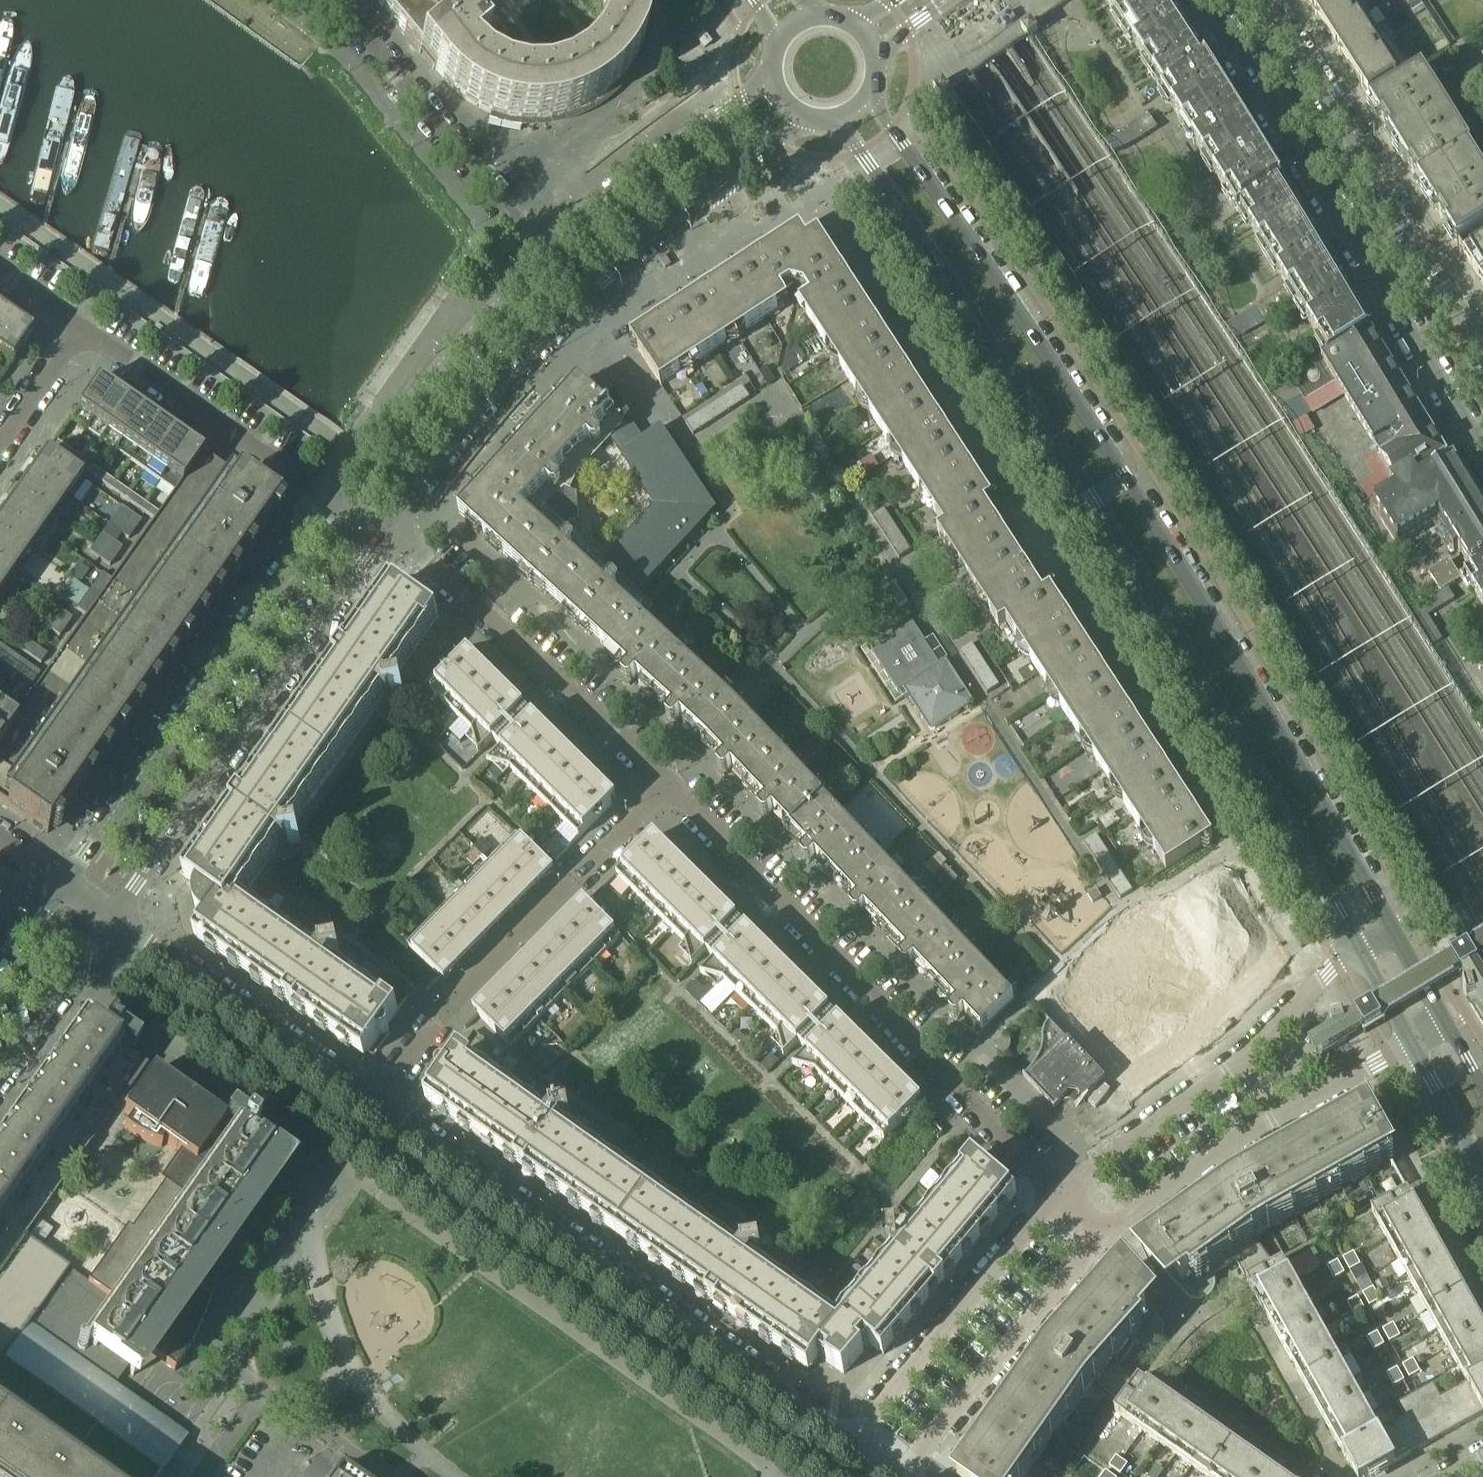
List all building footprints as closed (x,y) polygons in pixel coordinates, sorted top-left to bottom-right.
[(382,6),(400,27),(410,39),(420,51),(442,78),(452,89),(464,99),(477,107),(491,113),(505,118),(520,120),(535,121),(551,119),(565,116),(580,111),(593,104),(606,95),(617,84),(626,73),(635,60),(641,46),(645,31),(648,16),(648,1),(648,0),(609,0),(609,7),(609,13),(608,18),(607,22),(606,26),(605,30),(602,36),(600,40),(598,44),(596,48),(592,53),(589,57),(585,61),(581,64),(577,67),(573,70),(571,71),(566,73),(560,76),(554,78),(549,80),(545,81),(539,81),(534,82),(527,81),(522,81),(518,80),(512,79),(507,77),(505,77),(500,75),(495,72),(493,71),(491,70),(489,69),(487,67),(477,59),(473,54),(487,43),(479,33),(476,36),(461,18),(447,0),(377,0),(382,6)] [(1166,3),(1164,0),(1105,0),(1154,75),(1195,48),(1166,3)] [(1316,13),(1315,14),(1316,14),(1316,15),(1317,15),(1339,49),(1338,50),(1339,51),(1339,52),(1340,51),(1352,70),(1351,71),(1358,82),(1360,81),(1363,86),(1362,87),(1362,88),(1364,87),(1369,95),(1368,96),(1369,98),(1371,96),(1410,71),(1403,60),(1391,42),(1384,47),(1373,29),(1354,0),(1308,0),(1316,13)] [(1369,17),(1376,28),(1389,20),(1382,9),(1369,17)] [(1021,29),(1027,38),(1031,35),(1037,31),(1033,25),(1031,22),(1021,29)] [(703,48),(710,43),(703,34),(696,40),(703,48)] [(1433,45),(1439,53),(1450,46),(1444,38),(1433,45)] [(677,53),(681,50),(676,44),(672,47),(677,53)] [(1195,48),(1154,75),(1164,90),(1205,62),(1195,48)] [(1205,62),(1164,90),(1162,91),(1183,125),(1182,125),(1183,127),(1228,99),(1216,80),(1210,71),(1205,62)] [(1380,121),(1432,89),(1427,81),(1430,79),(1425,70),(1371,105),(1380,121)] [(934,88),(940,98),(950,91),(943,82),(941,83),(934,88)] [(1390,137),(1445,103),(1440,95),(1437,97),(1432,89),(1380,121),(1390,137)] [(1249,133),(1228,99),(1183,127),(1184,128),(1185,128),(1194,142),(1193,143),(1195,146),(1196,145),(1204,159),(1203,160),(1204,161),(1249,133)] [(1399,151),(1450,119),(1446,112),(1450,110),(1445,103),(1390,137),(1399,151)] [(1113,157),(1149,134),(1157,128),(1147,114),(1104,143),(1113,157)] [(1409,166),(1463,132),(1459,126),(1456,128),(1450,119),(1399,151),(1409,166)] [(1419,183),(1469,153),(1470,152),(1465,143),(1469,141),(1463,132),(1409,166),(1419,183)] [(1270,167),(1249,133),(1204,161),(1205,163),(1206,162),(1215,176),(1214,177),(1216,180),(1217,179),(1226,194),(1225,194),(1226,196),(1270,167)] [(1429,200),(1482,167),(1476,157),(1473,159),(1469,153),(1419,183),(1429,200)] [(1270,167),(1226,196),(1227,197),(1228,197),(1238,213),(1241,211),(1240,211),(1281,185),(1270,167)] [(1482,187),(1482,176),(1482,168),(1482,167),(1429,200),(1439,215),(1482,187)] [(1340,281),(1311,233),(1281,185),(1240,211),(1241,211),(1288,289),(1225,327),(1234,342),(1266,322),(1297,303),(1299,306),(1340,281)] [(1482,208),(1482,187),(1439,215),(1448,230),(1482,208)] [(1482,229),(1482,208),(1448,230),(1457,245),(1482,229)] [(862,298),(821,236),(819,233),(808,241),(800,229),(769,249),(791,285),(805,288),(811,297),(799,304),(816,329),(862,298)] [(1464,255),(1479,281),(1482,287),(1482,243),(1464,255)] [(791,285),(769,249),(725,278),(757,323),(789,302),(782,291),(791,285)] [(757,323),(725,278),(687,302),(684,305),(668,315),(697,356),(700,360),(738,336),(735,332),(744,326),(746,330),(757,323)] [(1369,329),(1360,313),(1340,281),(1299,306),(1328,353),(1369,329)] [(897,354),(864,302),(862,298),(816,329),(827,347),(831,345),(837,353),(833,356),(850,382),(897,354)] [(0,313),(0,335),(10,321),(0,313)] [(697,356),(668,315),(631,339),(661,385),(662,384),(681,372),(678,369),(697,356)] [(10,321),(0,335),(0,358),(0,357),(10,364),(31,335),(10,321)] [(1421,414),(1369,329),(1328,353),(1321,358),(1269,391),(1281,411),(1302,398),(1304,402),(1345,377),(1352,389),(1343,394),(1356,415),(1365,410),(1373,423),(1364,429),(1398,483),(1445,453),(1421,414)] [(929,402),(897,354),(850,382),(864,404),(868,402),(874,410),(870,413),(882,431),(929,402)] [(87,390),(89,392),(69,420),(84,431),(112,391),(109,390),(111,387),(103,382),(101,384),(97,381),(95,384),(92,382),(87,390)] [(642,620),(645,616),(636,608),(643,600),(634,591),(692,528),(709,510),(657,431),(656,430),(643,439),(629,419),(630,418),(616,396),(603,404),(580,382),(459,514),(502,554),(601,644),(603,646),(610,652),(611,651),(612,651),(641,619),(642,620)] [(693,435),(750,398),(742,386),(685,423),(693,435)] [(112,391),(84,431),(99,441),(126,402),(124,400),(126,397),(118,392),(116,395),(112,391)] [(126,402),(99,441),(114,452),(141,412),(138,410),(140,408),(133,402),(131,405),(126,402)] [(956,444),(931,405),(929,402),(882,431),(891,445),(894,442),(900,451),(896,453),(910,475),(956,444)] [(141,412),(114,452),(129,462),(156,423),(153,421),(155,418),(147,413),(146,415),(141,412)] [(156,423),(129,462),(143,472),(171,433),(168,431),(170,428),(162,423),(160,425),(156,423)] [(171,433),(143,472),(158,483),(186,443),(183,441),(185,439),(177,433),(175,436),(171,433)] [(70,451),(55,441),(51,447),(66,458),(70,451)] [(190,446),(186,443),(158,483),(173,493),(201,454),(197,451),(199,449),(192,444),(190,446)] [(993,500),(989,495),(956,444),(910,475),(921,491),(925,489),(937,508),(933,510),(945,528),(985,505),(993,500)] [(85,462),(70,451),(66,458),(80,468),(85,462)] [(1445,453),(1398,483),(1391,487),(1395,495),(1374,508),(1398,546),(1439,520),(1442,525),(1438,528),(1454,553),(1458,550),(1472,573),(1482,566),(1482,514),(1445,453)] [(86,616),(12,721),(16,724),(0,746),(0,801),(46,834),(141,700),(277,507),(201,454),(173,493),(159,514),(154,520),(111,580),(99,598),(86,616)] [(82,479),(46,454),(35,468),(33,466),(30,470),(69,497),(82,479)] [(100,472),(85,462),(80,468),(95,479),(100,472)] [(69,497),(30,470),(27,474),(30,476),(20,490),(56,515),(69,497)] [(114,482),(100,472),(95,479),(110,489),(114,482)] [(129,493),(114,482),(110,489),(125,499),(129,493)] [(20,490),(14,499),(10,503),(8,502),(5,506),(44,533),(56,515),(20,490)] [(144,503),(129,493),(125,499),(139,510),(144,503)] [(159,514),(144,503),(139,510),(154,520),(159,514)] [(1004,533),(987,508),(985,505),(945,528),(937,533),(954,558),(968,579),(1014,550),(1004,533)] [(5,506),(2,510),(5,511),(0,518),(0,529),(31,550),(44,533),(5,506)] [(141,521),(120,506),(114,516),(124,523),(134,530),(141,521)] [(872,516),(899,559),(912,551),(884,508),(872,516)] [(118,532),(124,523),(114,516),(108,525),(118,532)] [(19,568),(31,550),(0,529),(0,555),(19,568)] [(101,533),(95,542),(116,557),(122,548),(101,533)] [(89,552),(99,559),(109,566),(116,557),(95,542),(89,552)] [(1044,595),(1026,567),(1014,550),(968,579),(983,602),(999,628),(1006,623),(1044,595)] [(6,586),(19,568),(0,555),(0,581),(6,586)] [(1442,593),(1448,589),(1462,580),(1449,560),(1429,572),(1442,593)] [(1472,573),(1465,578),(1482,608),(1482,566),(1472,573)] [(101,573),(89,591),(99,598),(111,580),(101,573)] [(82,600),(89,589),(74,580),(67,591),(82,600)] [(894,582),(886,587),(899,608),(907,602),(894,582)] [(309,948),(297,939),(298,939),(298,938),(297,938),(297,939),(288,932),(288,931),(287,931),(287,932),(275,923),(275,922),(274,923),(265,916),(266,916),(265,915),(264,916),(252,907),(253,907),(253,906),(252,906),(251,907),(243,901),(243,899),(242,899),(241,900),(236,896),(275,841),(287,849),(289,846),(301,844),(299,835),(288,837),(287,835),(288,836),(289,835),(288,834),(294,825),(295,826),(296,826),(296,825),(295,825),(295,824),(303,813),(304,813),(305,813),(304,812),(310,803),(311,803),(310,802),(319,790),(320,791),(320,790),(321,790),(320,790),(319,789),(326,780),(327,781),(327,780),(326,779),(335,767),(336,767),(337,767),(336,766),(344,754),(345,755),(346,754),(345,753),(351,744),(352,745),(353,745),(353,744),(352,743),(360,731),(361,732),(362,732),(362,731),(361,730),(367,721),(368,722),(369,722),(369,721),(368,721),(376,709),(377,709),(378,709),(377,708),(383,699),(384,700),(390,703),(392,700),(414,696),(458,652),(434,628),(438,621),(431,615),(423,609),(423,608),(424,607),(424,605),(424,604),(424,602),(423,601),(422,600),(421,599),(419,598),(418,598),(416,598),(414,599),(413,600),(412,601),(391,587),(297,720),(289,732),(287,734),(184,879),(199,890),(198,892),(197,894),(196,895),(196,898),(195,900),(195,902),(195,904),(195,906),(195,908),(196,910),(196,912),(197,914),(198,916),(199,918),(200,919),(202,921),(205,923),(195,938),(305,1016),(306,1016),(318,1025),(364,1058),(368,1053),(379,1037),(380,1038),(382,1039),(384,1039),(386,1038),(388,1037),(388,1036),(386,1026),(398,1010),(385,1001),(385,1000),(384,1000),(375,994),(375,993),(374,993),(362,985),(363,984),(362,984),(361,984),(352,978),(353,977),(352,977),(351,977),(340,969),(340,968),(339,968),(330,962),(330,961),(329,961),(329,962),(329,959),(340,957),(339,948),(327,951),(324,948),(320,954),(319,955),(310,948),(311,948),(310,947),(309,948)] [(1445,640),(1430,617),(1455,601),(1448,589),(1442,593),(1415,611),(1437,645),(1445,640)] [(1088,647),(1054,595),(1051,590),(1044,595),(1006,623),(1018,640),(1021,638),(1034,657),(1030,659),(1042,678),(1088,647)] [(89,591),(76,609),(86,616),(99,598),(89,591)] [(51,604),(45,613),(65,628),(72,619),(51,604)] [(65,628),(45,613),(38,622),(59,637),(65,628)] [(612,651),(611,651),(610,652),(628,669),(621,678),(629,686),(637,678),(655,695),(686,661),(642,620),(641,619),(612,651)] [(898,693),(903,689),(927,727),(936,728),(974,704),(946,660),(939,664),(913,623),(892,637),(893,639),(872,653),(898,693)] [(26,640),(19,649),(40,664),(47,655),(26,640)] [(987,694),(999,686),(972,644),(959,652),(987,694)] [(0,645),(0,664),(10,671),(18,677),(24,681),(5,708),(12,713),(40,673),(0,645)] [(1118,693),(1088,647),(1042,678),(1054,697),(1058,695),(1064,703),(1060,706),(1070,720),(1118,693)] [(533,717),(528,722),(520,713),(524,709),(468,653),(430,691),(472,732),(478,755),(492,741),(501,750),(487,763),(510,769),(579,838),(616,800),(533,717)] [(717,689),(686,661),(655,695),(672,710),(665,718),(673,726),(681,718),(699,734),(703,739),(735,706),(717,689)] [(10,671),(6,677),(14,683),(18,677),(10,671)] [(1151,744),(1118,693),(1070,720),(1081,738),(1085,735),(1090,744),(1086,746),(1104,773),(1151,744)] [(741,711),(735,706),(703,739),(707,743),(724,760),(716,768),(724,777),(732,769),(751,789),(784,757),(741,711)] [(16,724),(12,721),(0,713),(0,746),(16,724)] [(1179,787),(1151,744),(1104,773),(1118,795),(1122,792),(1127,801),(1124,803),(1132,817),(1179,787)] [(784,757),(751,789),(765,804),(757,812),(763,818),(765,820),(773,813),(791,831),(824,799),(784,757)] [(1213,839),(1181,790),(1179,787),(1132,817),(1141,830),(1145,828),(1157,847),(1154,850),(1165,868),(1166,869),(1213,839)] [(824,799),(791,831),(807,848),(799,856),(807,865),(815,857),(836,879),(869,847),(824,799)] [(554,872),(522,840),(517,834),(488,863),(526,900),(554,872)] [(1120,899),(1133,891),(1096,835),(1083,843),(1120,899)] [(654,837),(649,842),(616,875),(685,943),(692,966),(705,952),(714,961),(700,974),(723,981),(777,1035),(784,1057),(797,1044),(806,1052),(792,1066),(815,1072),(884,1140),(915,1109),(921,1102),(838,1020),(833,1024),(825,1016),(829,1011),(746,928),(741,933),(733,924),(737,920),(654,837)] [(869,847),(836,879),(857,900),(848,908),(857,917),(865,909),(886,931),(919,900),(869,847)] [(526,900),(488,863),(461,890),(499,928),(526,900)] [(945,866),(933,878),(947,892),(959,880),(945,866)] [(499,928),(461,890),(434,917),(472,955),(499,928)] [(600,908),(609,899),(602,892),(594,901),(600,908)] [(617,906),(609,899),(600,908),(608,915),(617,906)] [(621,937),(587,904),(583,900),(555,928),(593,965),(621,937)] [(919,900),(886,931),(906,953),(898,960),(906,969),(914,961),(935,984),(969,952),(919,900)] [(1122,1067),(1218,979),(1149,904),(1053,992),(1122,1067)] [(632,917),(621,907),(610,917),(621,928),(632,917)] [(472,955),(434,917),(407,945),(438,976),(445,983),(472,955)] [(593,965),(555,928),(527,956),(565,993),(593,965)] [(1340,1031),(1343,1036),(1346,1041),(1468,971),(1477,988),(1482,985),(1482,984),(1482,975),(1476,965),(1482,961),(1482,940),(1340,1031)] [(969,952),(935,984),(956,1005),(947,1013),(956,1022),(964,1014),(981,1032),(1014,1001),(969,952)] [(565,993),(527,956),(500,983),(538,1020),(565,993)] [(402,983),(392,976),(387,983),(397,990),(402,983)] [(538,1020),(500,983),(473,1011),(511,1048),(538,1020)] [(1472,983),(1463,985),(1463,987),(1463,990),(1464,993),(1464,994),(1465,995),(1465,997),(1466,998),(1476,996),(1472,983)] [(1334,1017),(1331,1019),(1330,1020),(1332,1029),(1345,1026),(1343,1016),(1340,1016),(1337,1017),(1334,1017)] [(66,1267),(24,1238),(115,1108),(145,1066),(128,1054),(130,1052),(133,1055),(140,1046),(100,1018),(92,1028),(83,1022),(0,1141),(0,1476),(160,1476),(162,1474),(171,1461),(177,1452),(178,1452),(188,1437),(114,1386),(26,1323),(66,1267)] [(1049,1022),(1049,1023),(1047,1025),(1045,1027),(1044,1030),(1043,1032),(1042,1035),(1041,1038),(1041,1040),(1041,1043),(1042,1046),(1041,1050),(1040,1054),(1038,1057),(1037,1061),(1035,1064),(1032,1067),(1030,1070),(1027,1073),(1025,1076),(1024,1075),(1023,1076),(1054,1109),(1067,1096),(1076,1106),(1075,1107),(1076,1107),(1104,1080),(1049,1022)] [(1320,1049),(1323,1055),(1346,1041),(1343,1036),(1340,1031),(1317,1044),(1320,1049)] [(739,1032),(732,1038),(742,1048),(748,1042),(739,1032)] [(995,1046),(1003,1054),(1005,1051),(1008,1048),(1009,1044),(1008,1040),(1005,1036),(995,1046)] [(496,1051),(491,1057),(497,1061),(501,1055),(496,1051)] [(761,1266),(761,1265),(760,1266),(751,1259),(752,1259),(752,1258),(751,1258),(750,1259),(750,1257),(762,1255),(760,1246),(749,1249),(745,1246),(741,1251),(741,1252),(732,1246),(732,1245),(732,1244),(731,1244),(731,1245),(719,1237),(719,1236),(719,1235),(718,1236),(709,1230),(709,1229),(708,1229),(696,1221),(697,1220),(696,1220),(687,1214),(687,1213),(686,1213),(674,1205),(674,1204),(673,1204),(664,1198),(664,1197),(663,1197),(651,1189),(652,1188),(651,1188),(651,1187),(650,1187),(650,1188),(638,1179),(638,1178),(637,1178),(637,1179),(628,1172),(628,1171),(627,1172),(615,1163),(616,1163),(616,1162),(615,1162),(614,1163),(605,1156),(606,1156),(606,1155),(605,1155),(605,1156),(593,1147),(593,1146),(592,1146),(592,1147),(583,1141),(583,1140),(583,1139),(582,1139),(582,1140),(570,1132),(570,1131),(570,1130),(569,1131),(560,1125),(561,1124),(560,1124),(559,1124),(559,1122),(571,1120),(569,1112),(558,1114),(554,1111),(550,1117),(541,1111),(541,1110),(540,1110),(528,1102),(528,1101),(527,1101),(518,1095),(518,1094),(519,1094),(518,1094),(517,1094),(505,1086),(506,1085),(505,1085),(496,1079),(496,1078),(495,1078),(483,1070),(483,1069),(482,1069),(473,1063),(473,1062),(472,1063),(459,1053),(447,1069),(438,1071),(437,1072),(437,1073),(437,1074),(437,1076),(437,1077),(438,1078),(439,1080),(440,1080),(425,1101),(449,1117),(449,1118),(461,1126),(516,1165),(517,1165),(526,1172),(750,1330),(762,1339),(808,1371),(826,1347),(834,1352),(827,1362),(844,1374),(863,1352),(859,1348),(866,1341),(883,1356),(1017,1197),(998,1181),(999,1179),(999,1178),(999,1177),(999,1176),(999,1174),(999,1173),(998,1173),(997,1172),(996,1171),(995,1170),(993,1170),(992,1170),(991,1170),(989,1171),(988,1172),(972,1159),(962,1172),(961,1171),(961,1172),(954,1181),(953,1180),(953,1181),(953,1182),(944,1193),(943,1192),(943,1193),(943,1194),(936,1202),(935,1202),(936,1203),(926,1214),(925,1214),(926,1215),(918,1223),(917,1223),(918,1224),(908,1235),(907,1235),(908,1236),(901,1244),(900,1244),(899,1244),(900,1245),(898,1245),(897,1233),(888,1234),(889,1246),(887,1249),(892,1253),(892,1254),(885,1263),(885,1262),(884,1262),(884,1263),(885,1263),(875,1274),(874,1274),(874,1275),(867,1284),(867,1283),(866,1283),(866,1284),(867,1284),(857,1296),(857,1295),(856,1295),(856,1296),(857,1296),(850,1305),(849,1304),(848,1304),(848,1305),(849,1305),(840,1317),(839,1316),(838,1316),(838,1317),(839,1317),(837,1320),(829,1314),(829,1313),(828,1313),(828,1314),(819,1307),(819,1306),(818,1307),(806,1298),(806,1297),(805,1298),(796,1291),(797,1291),(797,1290),(796,1290),(796,1291),(784,1282),(784,1281),(783,1281),(783,1282),(774,1275),(774,1274),(773,1275),(761,1266)] [(771,1056),(761,1067),(767,1073),(778,1063),(771,1056)] [(1142,1247),(1186,1296),(1188,1297),(1190,1299),(1193,1300),(1195,1301),(1198,1301),(1201,1301),(1204,1300),(1206,1299),(1209,1297),(1211,1296),(1212,1293),(1214,1291),(1215,1288),(1215,1286),(1215,1283),(1215,1280),(1214,1277),(1212,1275),(1236,1262),(1244,1277),(1271,1262),(1254,1238),(1269,1229),(1390,1161),(1362,1111),(1346,1120),(1349,1125),(1336,1132),(1331,1135),(1328,1130),(1298,1147),(1301,1151),(1283,1161),(1280,1157),(1250,1173),(1253,1178),(1244,1183),(1241,1178),(1234,1182),(1226,1188),(1219,1192),(1222,1197),(1215,1202),(1211,1198),(1183,1218),(1186,1222),(1169,1234),(1166,1230),(1142,1247)] [(219,1259),(219,1252),(221,1247),(222,1241),(224,1233),(225,1228),(237,1194),(238,1192),(241,1184),(244,1179),(247,1174),(251,1166),(254,1161),(258,1155),(262,1149),(248,1139),(240,1133),(223,1121),(193,1163),(179,1153),(159,1182),(164,1185),(131,1232),(126,1229),(88,1283),(68,1269),(69,1269),(66,1267),(26,1323),(114,1386),(141,1348),(174,1371),(178,1365),(182,1359),(186,1353),(189,1347),(193,1341),(196,1335),(199,1328),(202,1322),(204,1315),(206,1310),(208,1305),(210,1299),(211,1294),(213,1289),(214,1283),(215,1278),(216,1273),(217,1267),(219,1259)] [(848,1187),(841,1194),(850,1202),(856,1195),(848,1187)] [(1463,1293),(1444,1257),(1407,1192),(1371,1212),(1427,1313),(1463,1293)] [(721,1213),(714,1223),(724,1229),(731,1219),(721,1213)] [(53,1229),(41,1221),(31,1236),(42,1244),(53,1229)] [(775,1245),(766,1238),(762,1244),(771,1250),(775,1245)] [(1296,1276),(1325,1264),(1318,1248),(1290,1260),(1296,1276)] [(1343,1259),(1346,1265),(1357,1259),(1353,1253),(1343,1259)] [(1357,1259),(1346,1265),(1349,1271),(1360,1265),(1357,1259)] [(1326,1267),(1330,1274),(1341,1268),(1337,1261),(1326,1267)] [(1339,1362),(1319,1327),(1283,1262),(1247,1282),(1303,1382),(1339,1362)] [(1341,1268),(1330,1274),(1333,1280),(1344,1274),(1341,1268)] [(1135,1344),(1137,1345),(1139,1346),(1142,1347),(1145,1348),(1148,1347),(1150,1347),(1152,1347),(1154,1346),(1156,1345),(1157,1344),(1159,1342),(1160,1340),(1161,1339),(1162,1337),(1162,1335),(1163,1333),(1163,1331),(1163,1329),(1163,1327),(1162,1325),(1161,1323),(1160,1321),(1159,1320),(1115,1271),(1096,1293),(1100,1297),(1086,1313),(1082,1309),(1059,1335),(1063,1338),(1057,1345),(1053,1342),(1041,1356),(1036,1362),(1041,1365),(1035,1374),(1031,1370),(1011,1398),(1015,1402),(1003,1419),(999,1416),(979,1443),(984,1447),(971,1464),(967,1461),(956,1475),(959,1476),(1026,1476),(1083,1395),(1084,1396),(1095,1382),(1116,1401),(1134,1375),(1120,1366),(1135,1344)] [(1372,1286),(1373,1288),(1377,1295),(1389,1288),(1384,1279),(1372,1286)] [(1362,1294),(1366,1301),(1377,1295),(1373,1288),(1362,1294)] [(1463,1293),(1427,1313),(1467,1383),(1440,1398),(1433,1385),(1414,1395),(1439,1439),(1482,1414),(1482,1328),(1463,1293)] [(1369,1307),(1378,1302),(1380,1301),(1377,1295),(1366,1301),(1369,1307)] [(1346,1303),(1350,1310),(1361,1304),(1357,1297),(1346,1303)] [(1385,1313),(1378,1302),(1369,1307),(1376,1318),(1385,1313)] [(1361,1304),(1350,1310),(1353,1316),(1364,1310),(1361,1304)] [(1382,1330),(1386,1336),(1396,1330),(1393,1324),(1382,1330)] [(1396,1330),(1386,1336),(1389,1342),(1400,1336),(1396,1330)] [(1366,1339),(1370,1345),(1380,1339),(1377,1333),(1366,1339)] [(1380,1339),(1370,1345),(1373,1351),(1384,1345),(1380,1339)] [(1402,1366),(1406,1372),(1416,1366),(1413,1360),(1402,1366)] [(1359,1398),(1339,1362),(1303,1382),(1355,1476),(1370,1476),(1439,1439),(1414,1395),(1397,1405),(1404,1418),(1378,1433),(1359,1398)] [(1416,1366),(1406,1372),(1409,1378),(1420,1372),(1416,1366)] [(1386,1375),(1390,1381),(1400,1375),(1397,1369),(1386,1375)] [(1400,1375),(1390,1381),(1393,1387),(1404,1381),(1400,1375)] [(1199,1422),(1138,1379),(1115,1412),(1206,1476),(1210,1476),(1232,1445),(1199,1422)] [(1232,1445),(1210,1476),(1278,1476),(1232,1445)] [(1109,1467),(1115,1471),(1122,1461),(1116,1457),(1109,1467)] [(1122,1461),(1115,1471),(1120,1475),(1127,1465),(1122,1461)] [(341,1467),(336,1474),(334,1476),(354,1476),(341,1467)]
